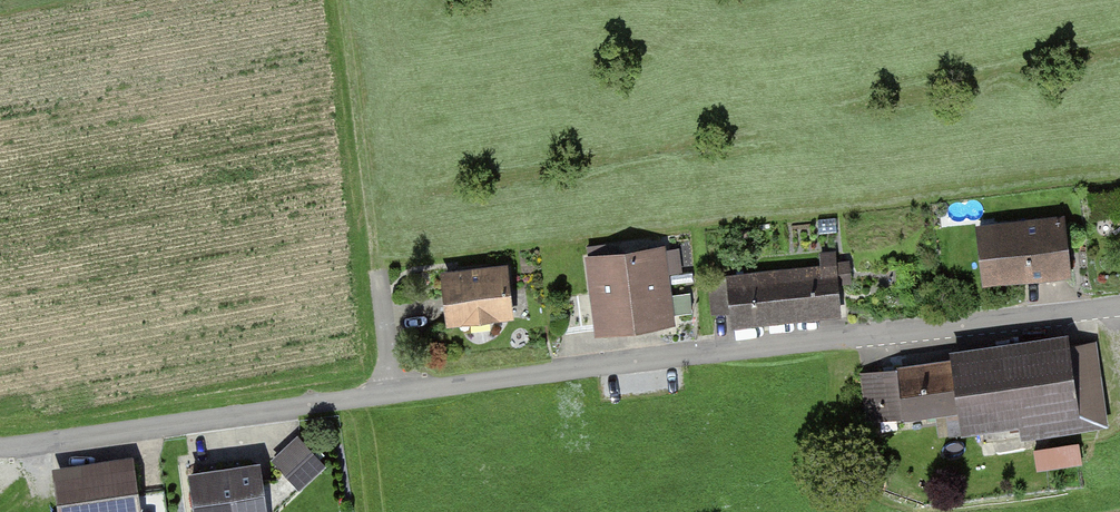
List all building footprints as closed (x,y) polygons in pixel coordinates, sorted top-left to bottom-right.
[(1064,221),(979,230),(985,285),(1070,275),(1064,221)] [(675,327),(666,250),(588,258),(596,336),(675,327)] [(841,315),(836,264),(727,276),(733,327),(841,315)] [(509,266),(443,274),(449,327),(515,319),(509,266)] [(1112,430),(1100,339),(898,366),(898,373),(874,376),(880,419),(955,410),(958,431),(1019,423),(1021,442),(1112,430)] [(1040,468),(1085,460),(1082,439),(1036,446),(1040,468)] [(325,469),(301,441),(275,464),(299,492),(325,469)] [(55,473),(61,511),(138,511),(131,462),(55,473)] [(187,474),(191,511),(266,511),(261,466),(187,474)]
